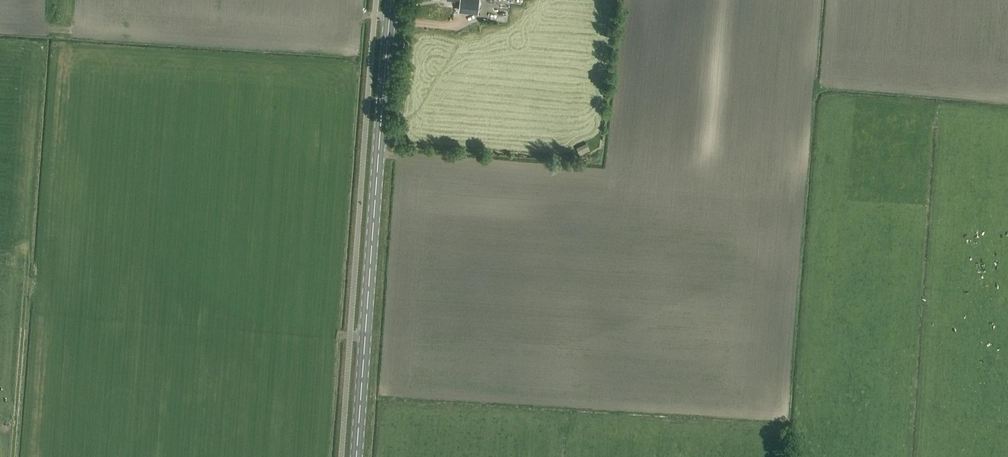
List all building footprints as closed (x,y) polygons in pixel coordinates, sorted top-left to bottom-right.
[(459,10),(478,12),(479,0),(448,0),(460,1),(459,10)] [(586,143),(576,147),(580,155),(590,150),(586,143)]
